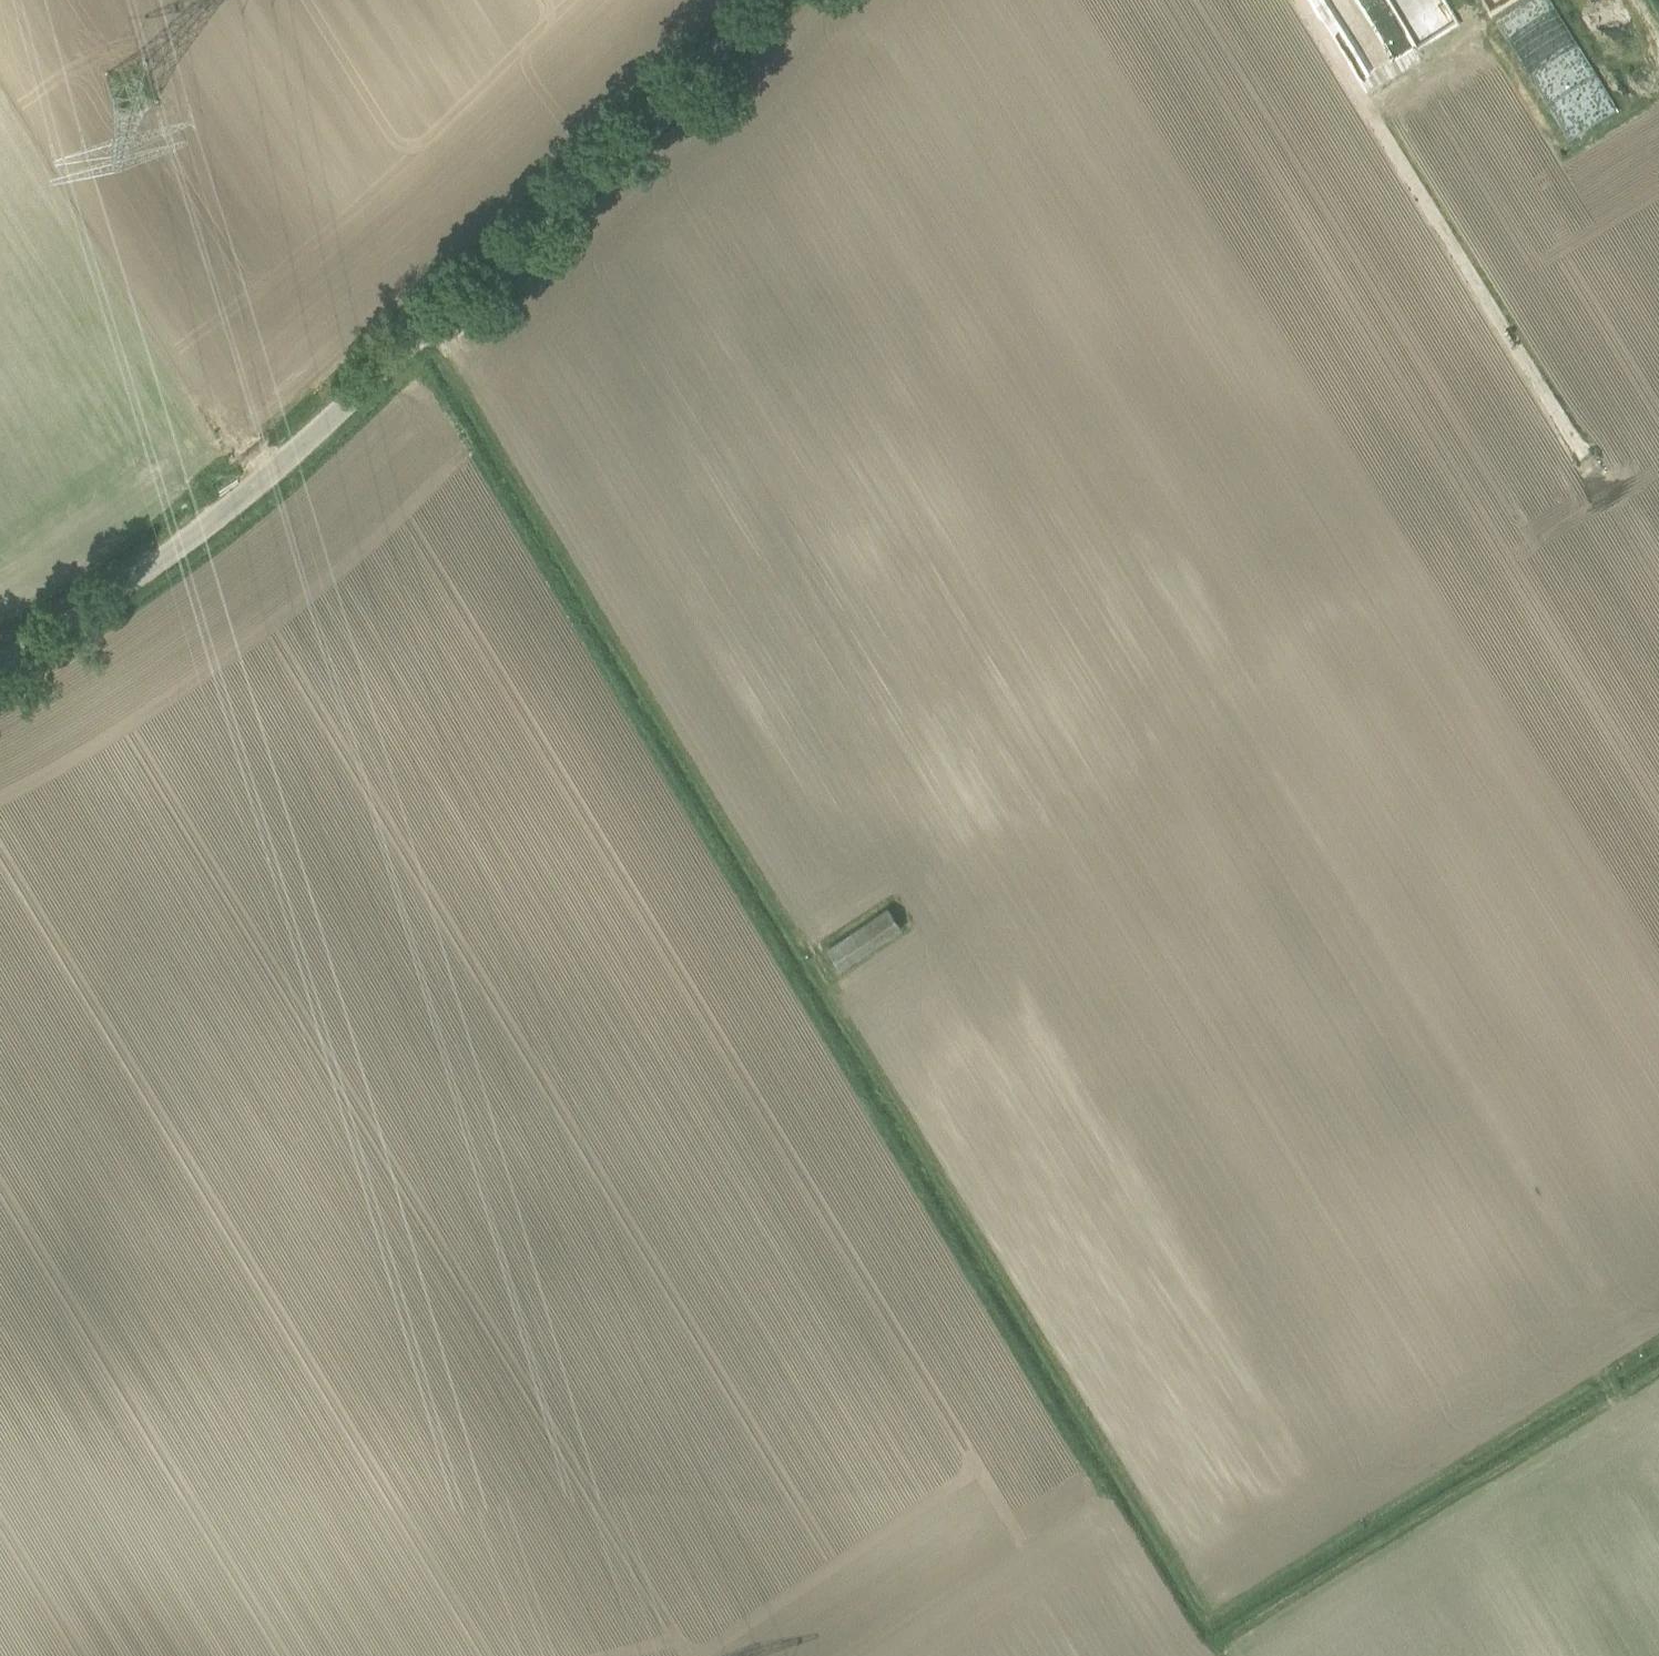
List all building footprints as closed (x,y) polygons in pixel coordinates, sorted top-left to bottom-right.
[(826,947),(841,969),(903,928),(889,906),(826,947)]
